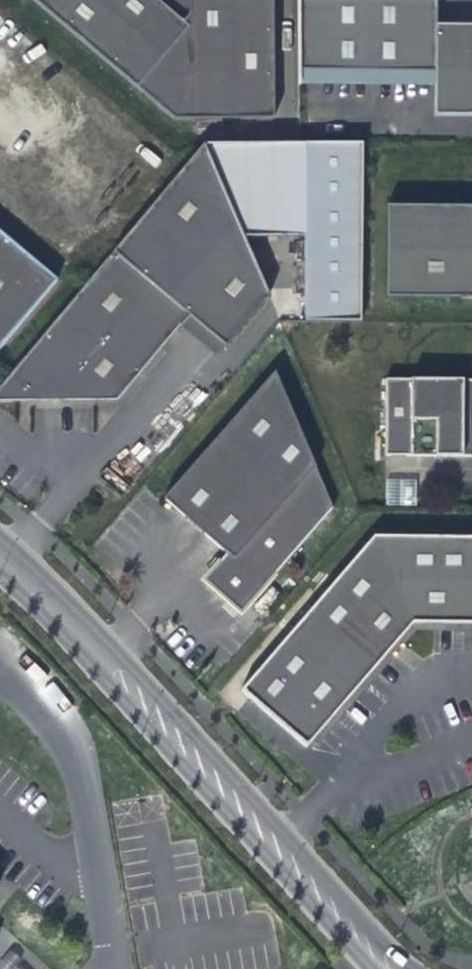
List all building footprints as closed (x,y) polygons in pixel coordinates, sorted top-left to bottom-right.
[(172,120),(269,120),(268,0),(153,0),(153,2),(151,0),(32,0),(172,120)] [(298,72),(435,73),(435,86),(435,116),(471,116),(471,26),(434,26),(434,0),(298,0),(298,72)] [(435,73),(298,72),(298,85),(435,86),(435,73)] [(267,292),(243,234),(204,143),(0,387),(0,402),(116,398),(178,324),(187,314),(225,344),(267,292)] [(271,143),(204,143),(243,234),(271,234),(271,143)] [(360,322),(361,143),(271,143),(271,234),(305,234),(304,322),(360,322)] [(388,207),(387,297),(471,298),(471,208),(388,207)] [(0,233),(0,347),(56,280),(0,233)] [(225,344),(187,314),(178,324),(215,355),(225,344)] [(205,572),(207,597),(234,620),(332,504),(274,368),(161,495),(224,551),(205,572)] [(382,378),(379,455),(471,458),(471,382),(382,378)] [(385,479),(385,505),(415,505),(415,479),(385,479)] [(376,541),(240,693),(304,751),(414,629),(471,631),(471,544),(376,541)]
